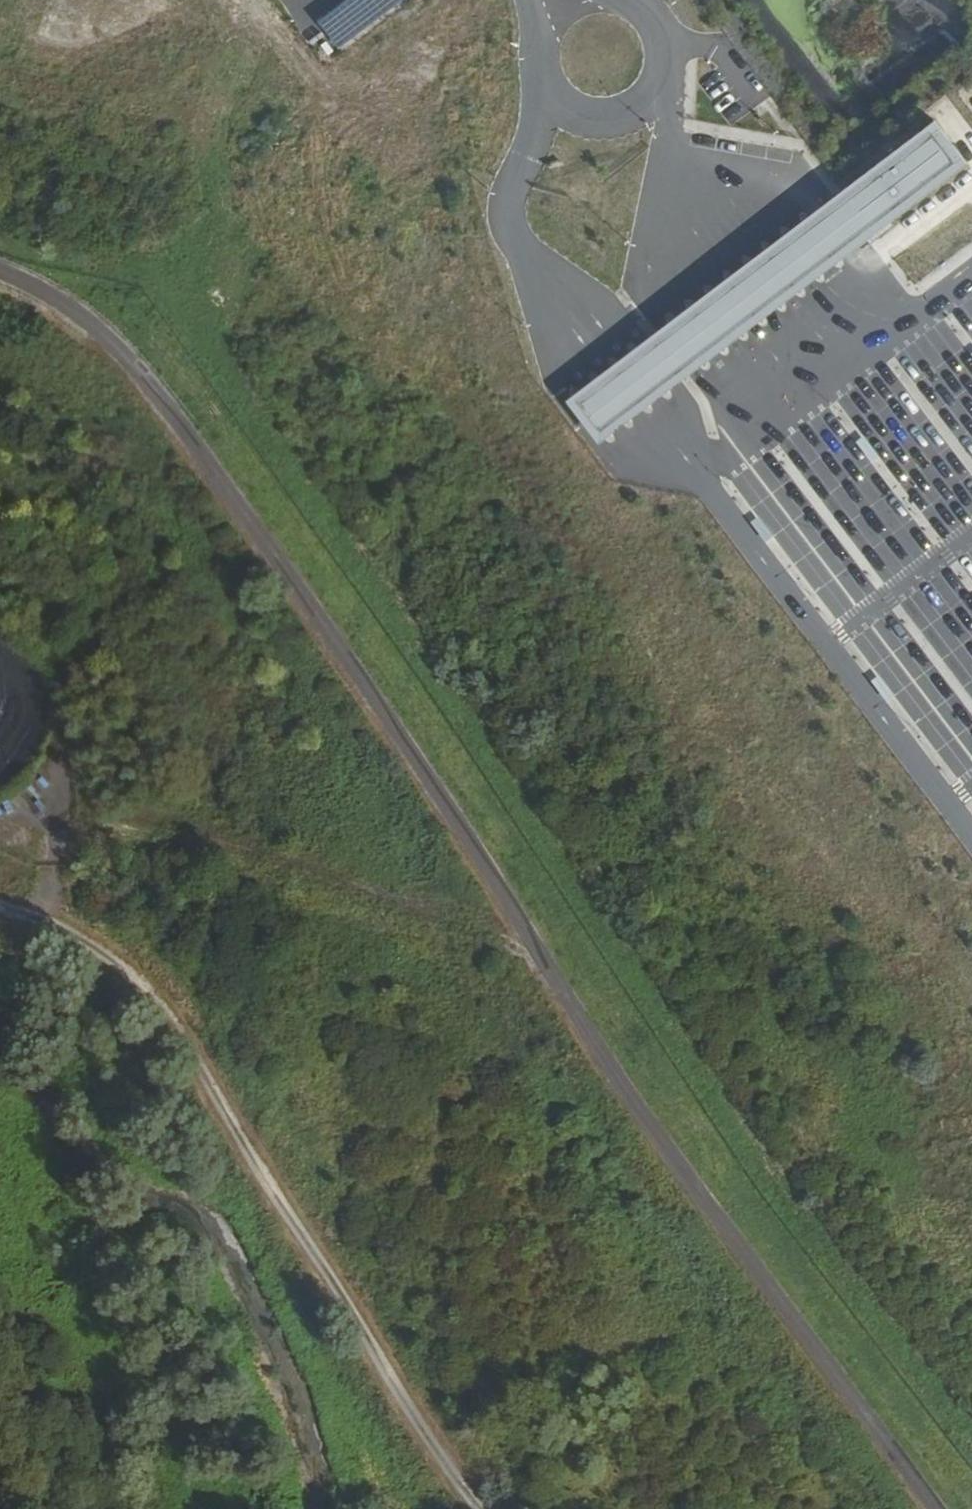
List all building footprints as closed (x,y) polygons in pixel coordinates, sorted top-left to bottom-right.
[(313,19),(335,50),(403,0),(340,0),(313,19)] [(565,412),(598,456),(971,171),(938,127),(565,412)]
